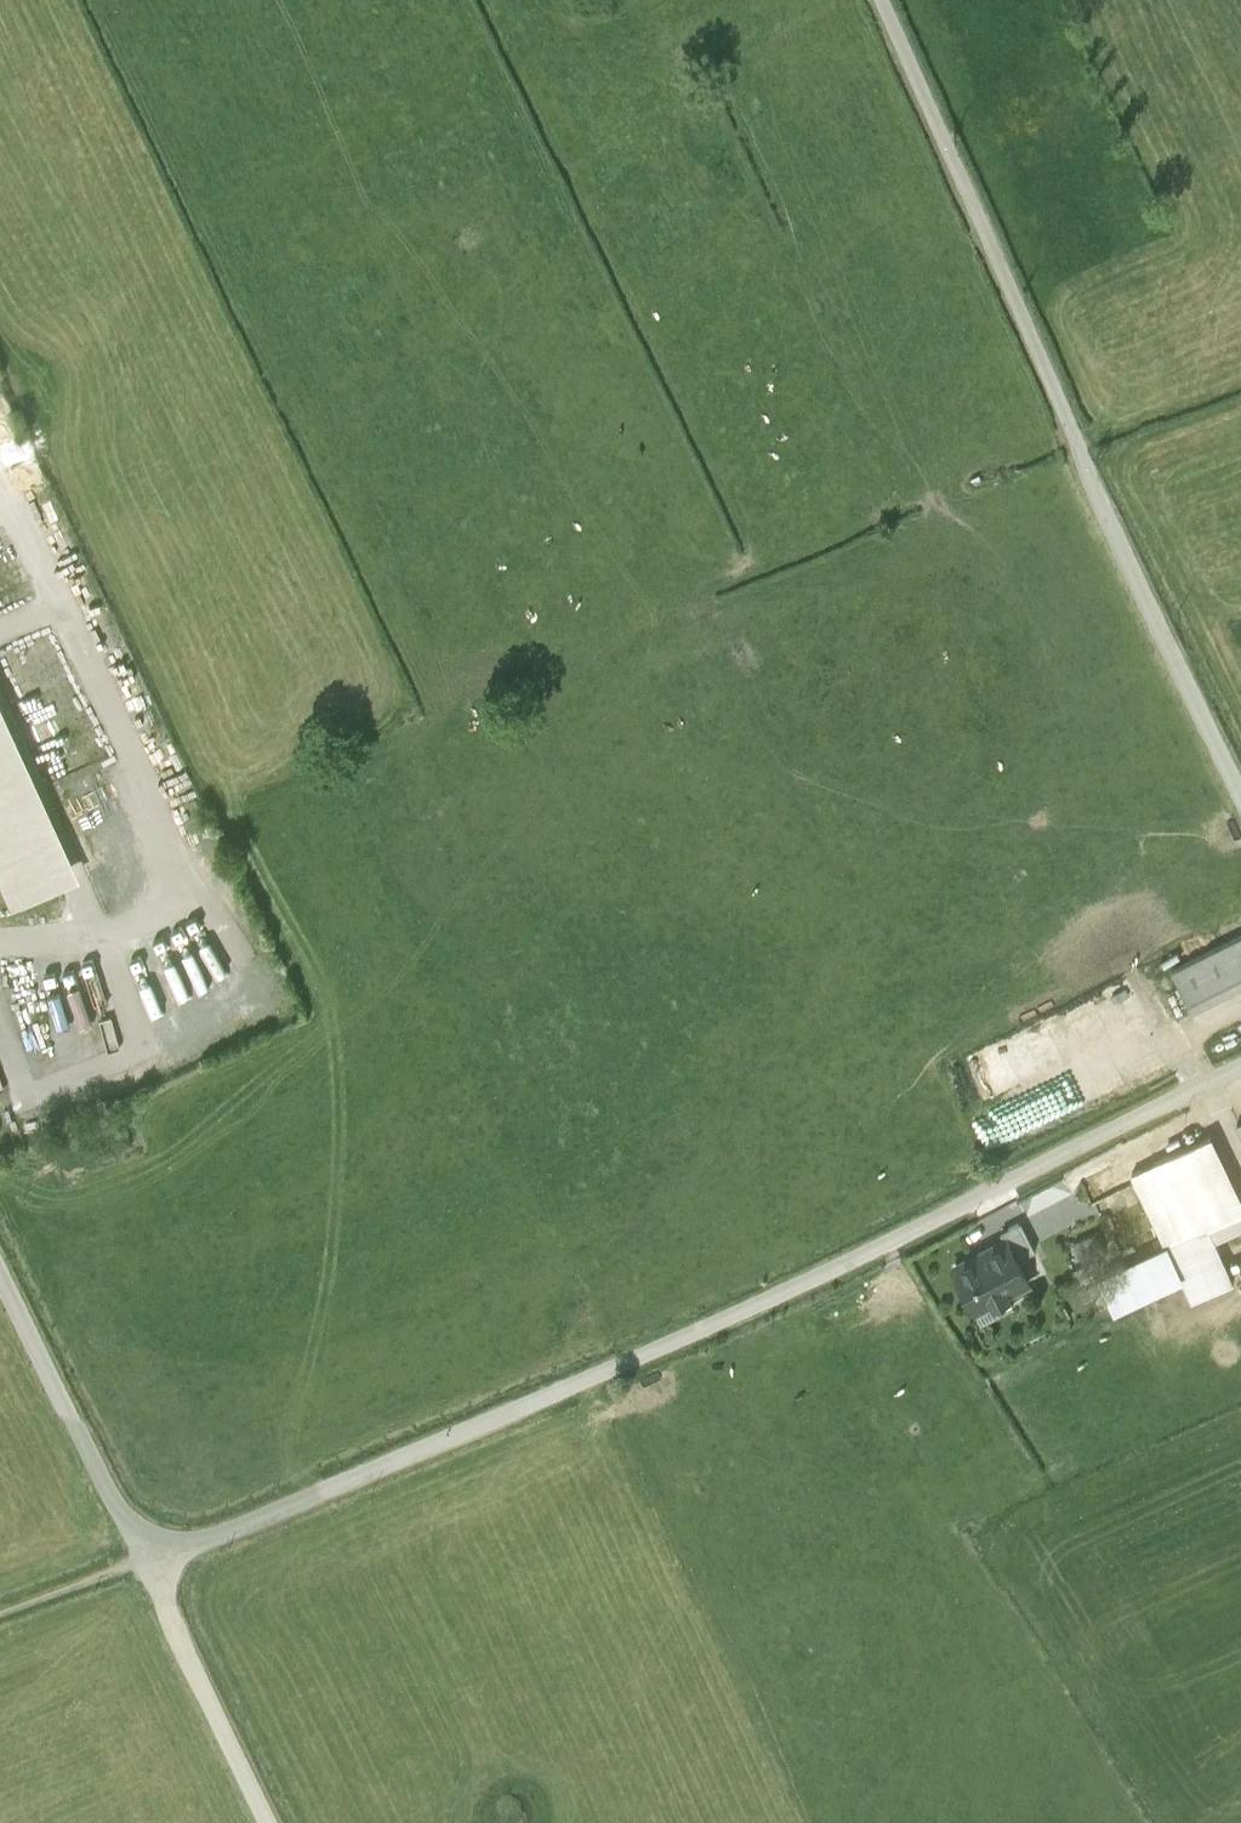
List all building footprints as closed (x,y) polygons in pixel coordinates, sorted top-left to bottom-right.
[(14,904),(81,874),(0,696),(0,874),(14,904)] [(1172,968),(1180,985),(1168,991),(1177,1009),(1188,1003),(1190,1007),(1240,982),(1240,934),(1172,968)] [(1211,1134),(1132,1171),(1165,1243),(1099,1273),(1115,1306),(1181,1275),(1192,1299),(1234,1280),(1215,1239),(1240,1226),(1240,1198),(1211,1134)] [(1000,1229),(1004,1238),(1007,1237),(1016,1256),(1034,1248),(1020,1219),(1000,1229)] [(1028,1279),(1016,1256),(1007,1237),(1004,1238),(990,1245),(989,1242),(972,1251),(973,1253),(953,1263),(981,1319),(995,1313),(988,1299),(1028,1279)]
